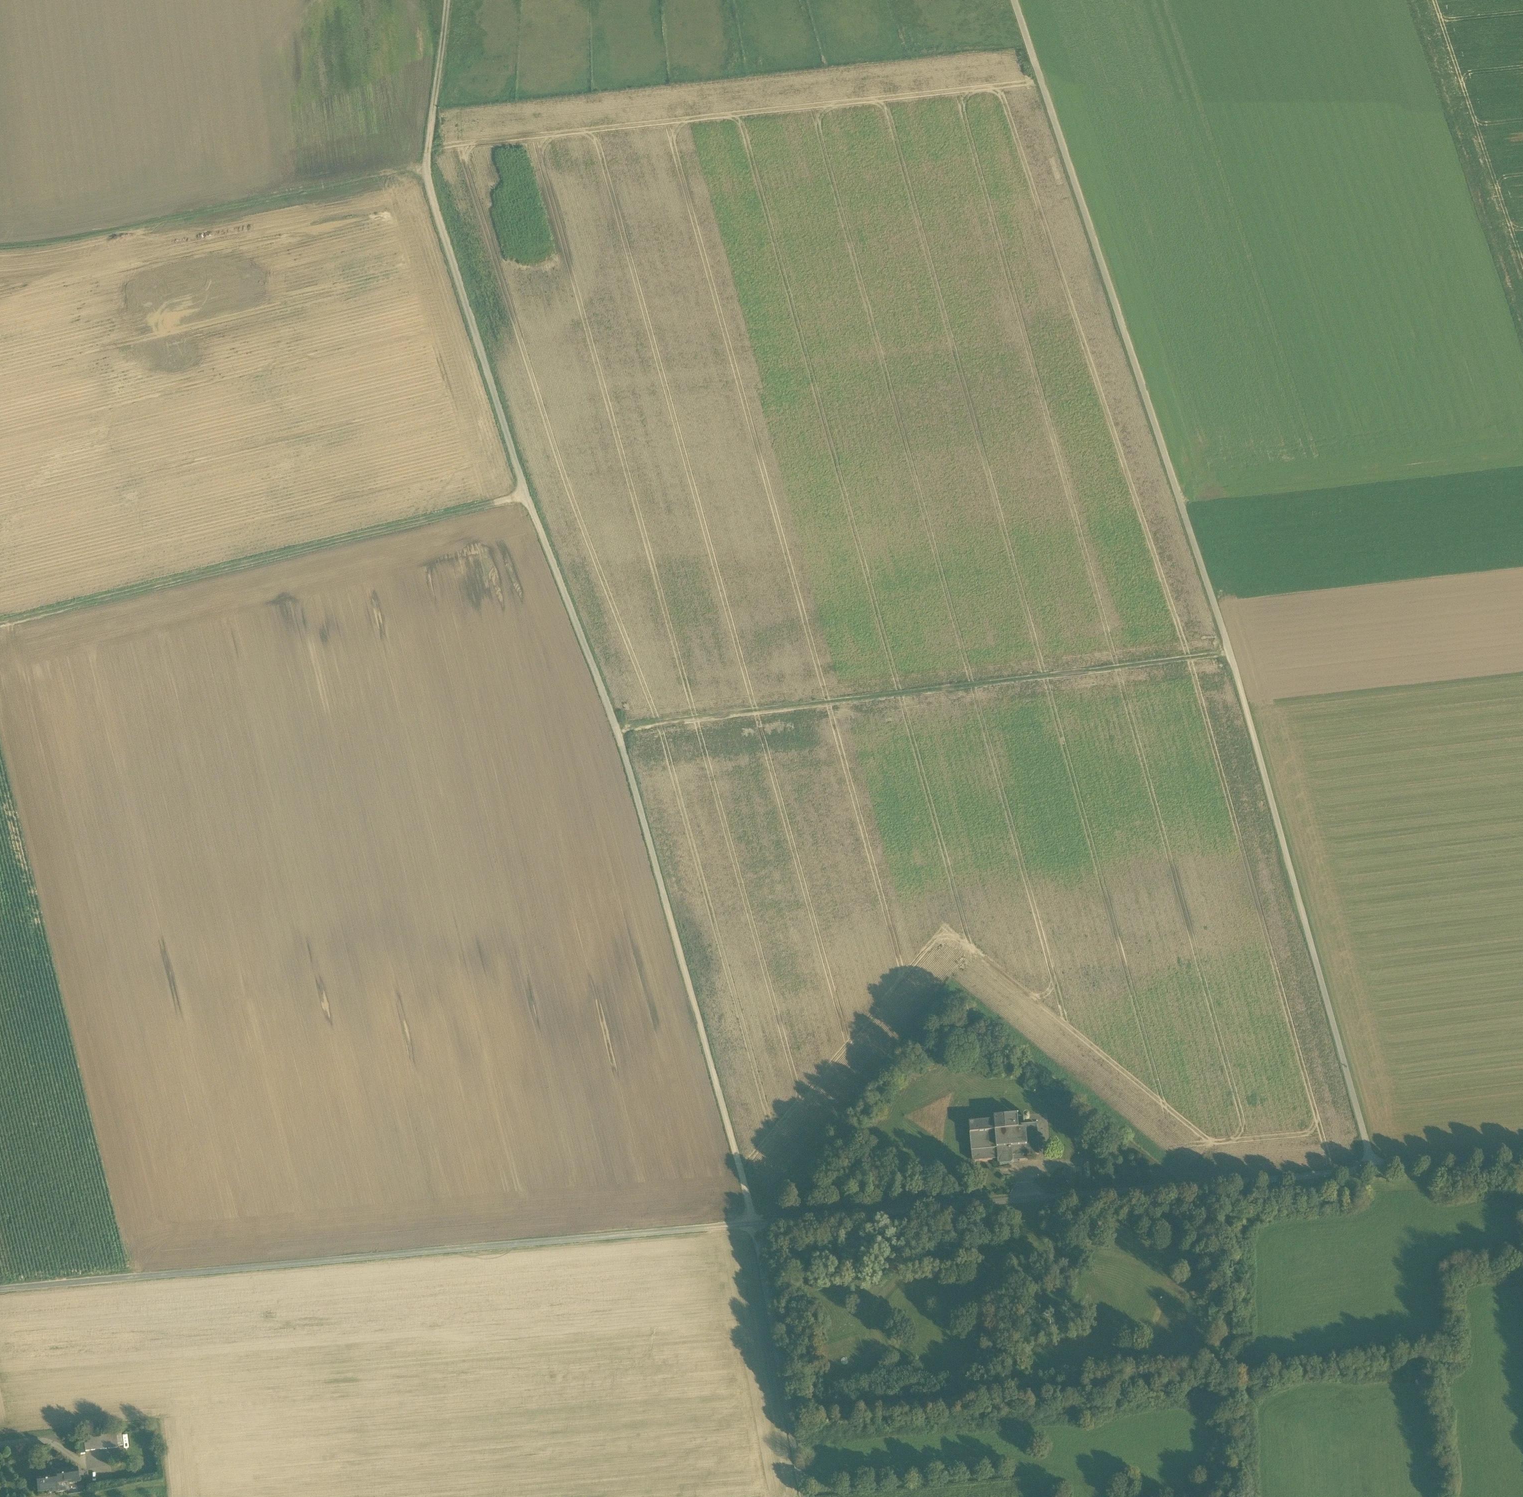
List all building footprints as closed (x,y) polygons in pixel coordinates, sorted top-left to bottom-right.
[(511,74),(511,64),(500,64),(500,74),(511,74)] [(621,102),(604,104),(605,112),(622,110),(621,102)] [(969,1124),(970,1134),(995,1132),(1018,1130),(1018,1126),(1017,1116),(994,1118),(994,1122),(969,1124)] [(1018,1130),(995,1132),(996,1148),(1011,1147),(1012,1157),(1027,1156),(1039,1155),(1037,1125),(1018,1126),(1018,1130)] [(997,1149),(996,1148),(995,1132),(970,1134),(971,1152),(997,1149)] [(1028,1161),(1027,1156),(1012,1157),(1011,1147),(996,1148),(997,1149),(971,1152),(972,1162),(997,1160),(998,1163),(1000,1165),(1011,1164),(1013,1162),(1028,1161)] [(1065,1179),(1076,1178),(1075,1167),(1064,1168),(1064,1172),(1062,1172),(1062,1175),(1065,1175),(1065,1179)] [(84,1439),(85,1452),(117,1448),(116,1435),(84,1439)] [(49,1491),(49,1493),(57,1492),(56,1485),(78,1482),(76,1469),(51,1472),(51,1475),(35,1477),(38,1493),(49,1491)]
